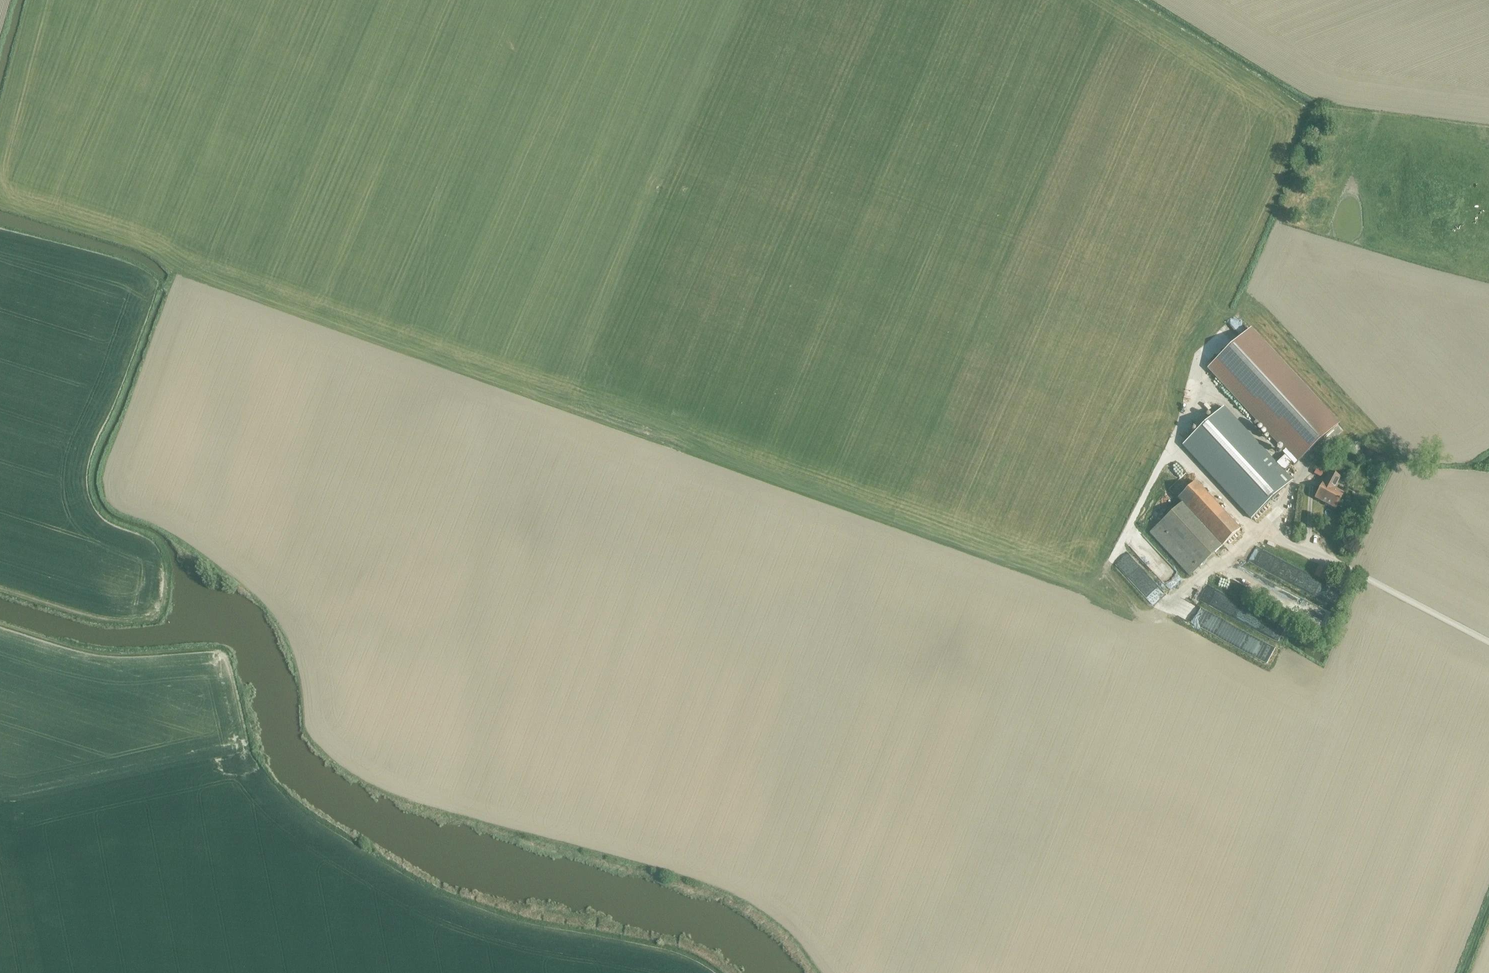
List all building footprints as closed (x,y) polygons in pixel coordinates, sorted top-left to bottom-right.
[(1250,329),(1208,368),(1284,450),(1282,453),(1284,456),(1276,464),(1284,472),(1292,464),(1293,466),(1338,424),(1250,329)] [(1224,407),(1183,445),(1251,519),(1292,481),(1224,407)] [(1320,477),(1323,473),(1316,469),(1313,474),(1320,477)] [(1329,474),(1316,498),(1337,509),(1344,495),(1335,490),(1340,480),(1329,474)] [(1190,576),(1200,568),(1240,530),(1196,483),(1178,499),(1183,504),(1151,533),(1183,569),(1190,576)] [(1319,566),(1314,574),(1323,579),(1328,571),(1319,566)]
